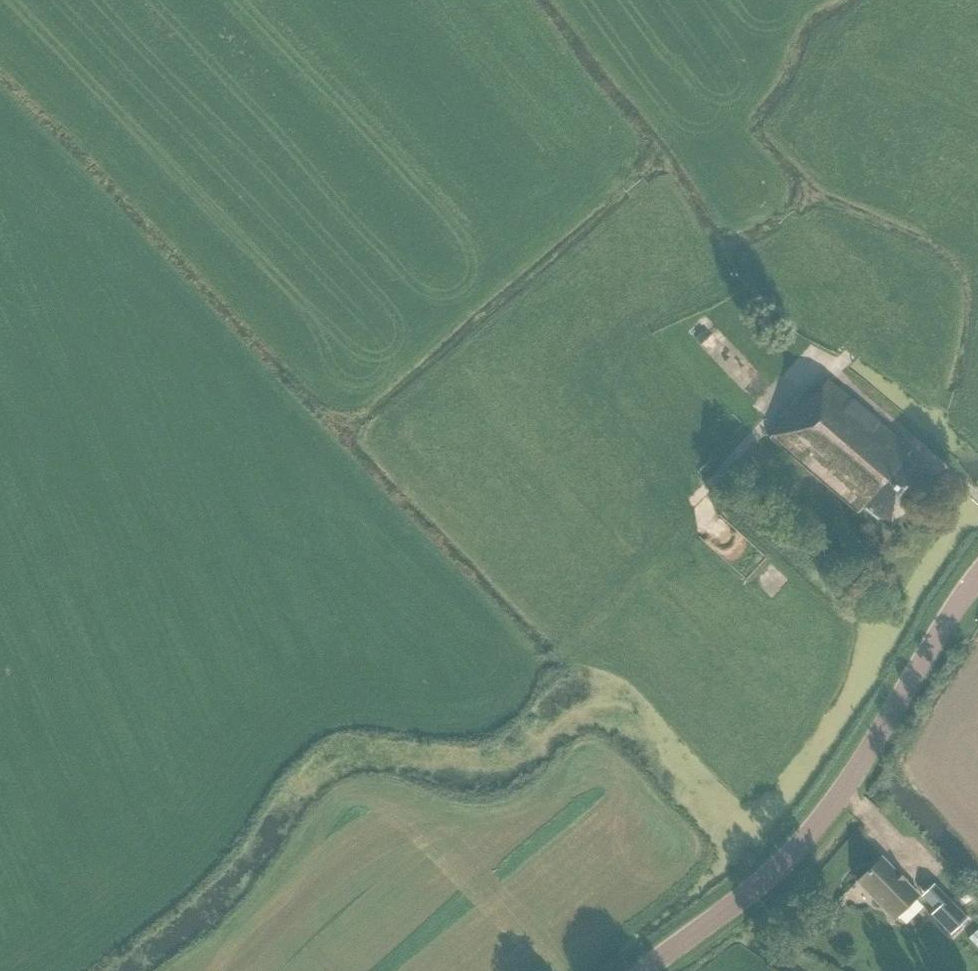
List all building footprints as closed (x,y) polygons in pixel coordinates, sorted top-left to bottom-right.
[(911,451),(826,380),(812,396),(807,392),(769,438),(858,514),(863,508),(889,530),(932,479),(906,457),(911,451)] [(895,873),(881,859),(857,882),(894,919),(917,896),(903,881),(904,880),(896,872),(895,873)] [(969,900),(973,896),(969,891),(964,896),(969,900)] [(952,932),(967,918),(947,898),(934,910),(932,912),(930,914),(950,934),(952,932)]
